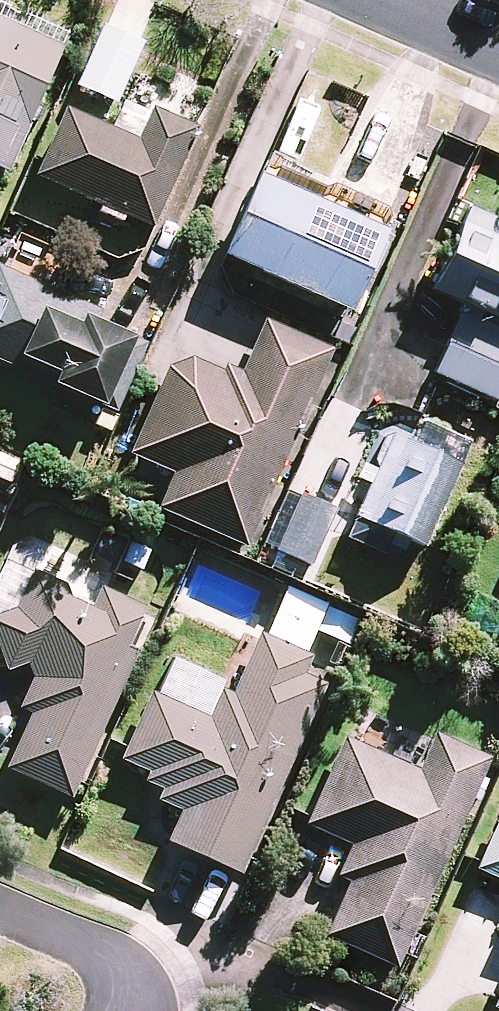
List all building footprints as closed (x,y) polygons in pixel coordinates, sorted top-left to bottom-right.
[(0,16),(0,165),(11,170),(63,41),(0,16)] [(142,43),(104,27),(78,85),(116,102),(142,43)] [(194,129),(125,100),(112,131),(65,110),(36,177),(152,226),(194,129)] [(386,233),(261,176),(225,255),(350,312),(386,233)] [(466,207),(431,288),(498,317),(498,221),(466,207)] [(0,264),(0,361),(9,365),(15,353),(58,374),(54,383),(105,408),(138,339),(94,318),(97,311),(0,264)] [(461,308),(433,373),(497,400),(498,395),(498,324),(461,308)] [(326,349),(264,322),(239,380),(176,353),(132,455),(175,473),(159,509),(242,544),(326,349)] [(465,442),(413,421),(406,440),(386,432),(353,515),(424,544),(465,442)] [(0,453),(0,478),(14,484),(23,464),(0,453)] [(334,509),(299,491),(266,558),(301,575),(334,509)] [(70,798),(135,649),(125,645),(141,606),(102,589),(94,607),(71,598),(67,585),(34,570),(17,608),(0,615),(0,649),(8,669),(26,662),(31,676),(17,706),(30,712),(4,767),(70,798)] [(156,836),(238,873),(323,681),(300,671),(307,655),(259,634),(232,694),(222,689),(210,715),(150,688),(119,756),(147,768),(142,779),(163,788),(155,805),(168,810),(156,836)] [(306,824),(350,842),(335,877),(346,881),(324,935),(400,966),(486,757),(433,735),(418,772),(341,740),(306,824)] [(473,867),(498,879),(498,809),(473,867)] [(491,1005),(498,1009),(498,987),(491,1005)]
